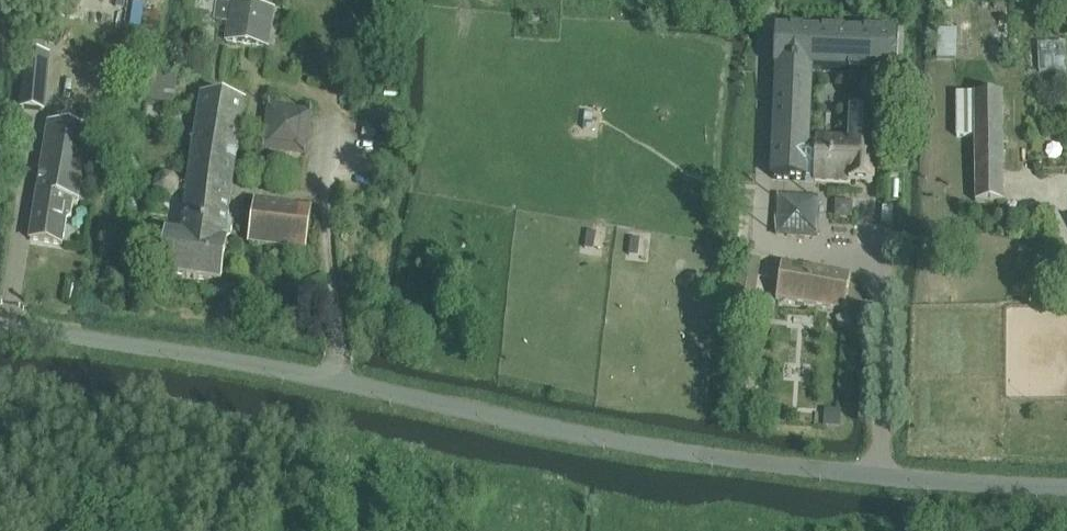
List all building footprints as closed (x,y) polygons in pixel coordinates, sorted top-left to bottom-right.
[(191,41),(214,43),(215,24),(228,26),(226,42),(269,49),(274,13),(250,9),(251,0),(194,0),(191,41)] [(775,29),(773,69),(777,70),(773,180),(806,182),(806,179),(814,180),(814,183),(873,186),(873,181),(876,113),(852,112),(851,141),(816,139),(816,143),(808,142),(811,71),(896,75),(898,34),(775,29)] [(940,59),(958,58),(958,30),(939,30),(940,59)] [(1040,70),(1066,70),(1066,43),(1040,44),(1040,70)] [(26,57),(21,110),(43,112),(48,59),(26,57)] [(144,104),(173,108),(176,82),(148,78),(144,104)] [(974,96),(956,96),(956,140),(975,140),(975,204),(1003,204),(1002,160),(1002,96),(974,96)] [(201,98),(197,122),(241,128),(245,104),(201,98)] [(314,113),(267,106),(261,153),(307,159),(314,113)] [(177,229),(176,233),(225,240),(225,239),(231,235),(232,227),(228,221),(241,128),(197,122),(182,230),(177,229)] [(49,126),(30,241),(62,247),(66,223),(71,219),(73,206),(78,207),(90,132),(49,126)] [(822,197),(779,195),(777,237),(820,239),(822,197)] [(853,218),(854,201),(838,201),(838,217),(853,218)] [(283,206),(255,203),(250,244),(277,248),(283,206)] [(310,210),(283,206),(277,248),(304,251),(310,210)] [(167,232),(160,276),(220,284),(226,241),(225,240),(176,233),(167,232)] [(844,312),(850,277),(781,265),(776,300),(844,312)]
